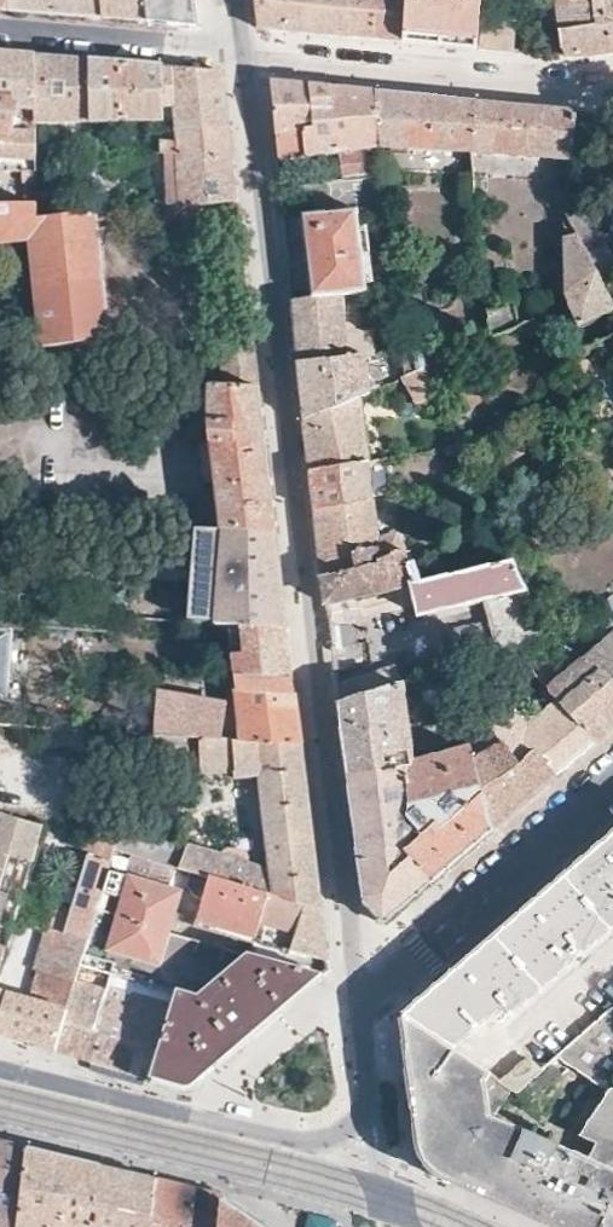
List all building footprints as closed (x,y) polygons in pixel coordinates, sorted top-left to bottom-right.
[(10,13),(8,0),(0,0),(0,13),(10,13)] [(10,13),(57,17),(101,20),(99,0),(8,0),(10,13)] [(145,0),(99,0),(101,20),(122,22),(149,24),(145,0)] [(149,24),(197,28),(193,0),(145,0),(149,24)] [(373,39),(375,0),(254,0),(258,28),(322,34),(373,39)] [(373,39),(444,45),(482,49),(486,0),(375,0),(373,39)] [(612,54),(612,0),(561,0),(568,57),(580,58),(606,55),(612,54)] [(0,52),(0,164),(25,164),(25,175),(45,174),(40,117),(35,55),(2,52),(0,52)] [(35,55),(40,117),(47,117),(85,120),(89,60),(49,56),(35,55)] [(85,120),(85,122),(158,120),(156,106),(167,106),(164,66),(127,63),(89,60),(85,120)] [(164,66),(167,106),(169,113),(227,114),(224,86),(223,82),(221,71),(188,68),(164,66)] [(380,149),(374,90),(328,85),(270,80),(274,121),(277,158),(380,149)] [(432,95),(374,90),(380,149),(471,152),(476,99),(432,95)] [(531,104),(476,99),(471,152),(573,155),(576,121),(577,108),(531,104)] [(586,109),(577,108),(576,121),(585,122),(586,109)] [(153,129),(156,151),(174,151),(231,152),(228,124),(227,114),(169,113),(170,128),(170,135),(159,135),(159,129),(153,129)] [(174,151),(181,206),(238,201),(234,171),(231,152),(174,151)] [(369,156),(340,158),(342,178),(370,176),(369,156)] [(395,289),(383,178),(329,184),(330,193),(313,195),(314,210),(302,211),(305,237),(311,297),(341,294),(395,289)] [(99,188),(88,189),(90,214),(102,213),(99,188)] [(33,235),(45,347),(105,341),(90,214),(88,189),(0,200),(0,239),(33,235)] [(581,192),(570,190),(571,198),(573,214),(590,206),(581,192)] [(181,206),(117,212),(118,226),(239,215),(238,201),(181,206)] [(612,304),(612,258),(590,206),(573,214),(612,304)] [(612,310),(612,304),(573,214),(565,214),(566,295),(579,325),(612,310)] [(345,333),(341,294),(311,297),(293,298),(296,326),(300,362),(364,355),(374,354),(371,330),(345,333)] [(492,337),(488,305),(481,304),(473,314),(469,329),(476,344),(492,337)] [(514,304),(488,305),(492,337),(517,325),(514,304)] [(544,332),(536,317),(522,324),(526,336),(534,338),(544,332)] [(261,387),(255,343),(217,345),(219,385),(261,387)] [(425,367),(435,362),(429,348),(402,350),(404,375),(425,367)] [(367,388),(364,355),(300,362),(302,378),(304,395),(360,390),(367,388)] [(445,369),(441,360),(435,362),(425,367),(433,383),(444,378),(445,369)] [(433,383),(425,367),(404,375),(406,384),(407,388),(421,404),(439,396),(433,383)] [(261,387),(219,385),(210,385),(209,402),(209,426),(215,483),(219,529),(278,532),(270,464),(261,387)] [(368,453),(360,390),(304,395),(308,428),(311,458),(368,453)] [(467,455),(461,444),(449,445),(449,450),(461,458),(467,455)] [(386,462),(386,451),(368,453),(311,458),(315,486),(317,508),(374,504),(369,463),(386,462)] [(378,537),(374,504),(317,508),(322,548),(325,572),(354,566),(353,549),(378,545),(378,537)] [(284,581),(278,532),(219,529),(189,527),(189,547),(217,548),(221,623),(226,624),(287,628),(290,627),(284,581)] [(381,559),(407,553),(403,533),(378,537),(378,545),(381,559)] [(412,584),(422,581),(418,569),(415,558),(413,552),(407,553),(381,559),(378,545),(353,549),(354,566),(325,572),(326,586),(328,602),(412,584)] [(501,563),(515,561),(510,548),(500,550),(501,563)] [(415,558),(418,569),(424,568),(420,557),(415,558)] [(521,645),(550,635),(515,561),(501,563),(422,581),(412,584),(417,604),(419,616),(487,601),(498,652),(505,649),(521,645)] [(328,602),(330,622),(417,604),(412,584),(328,602)] [(610,612),(595,624),(608,642),(591,656),(612,683),(612,616),(610,612)] [(287,630),(287,628),(226,624),(226,631),(230,632),(244,741),(302,745),(298,717),(293,672),(287,630)] [(331,630),(333,647),(355,643),(356,641),(358,639),(358,637),(358,636),(358,632),(355,628),(352,627),(350,627),(331,630)] [(15,638),(0,636),(0,705),(6,706),(15,638)] [(508,659),(505,649),(498,652),(495,653),(498,663),(508,659)] [(591,656),(550,690),(561,702),(596,743),(612,729),(612,683),(591,656)] [(339,701),(401,682),(395,667),(337,684),(339,701)] [(411,721),(407,681),(401,682),(339,701),(341,722),(348,777),(417,761),(411,721)] [(498,705),(505,715),(514,707),(519,703),(516,691),(498,705)] [(225,707),(165,695),(158,694),(156,734),(223,739),(225,707)] [(578,758),(596,743),(561,702),(530,726),(514,707),(505,715),(493,724),(507,744),(522,764),(537,752),(558,776),(578,758)] [(467,853),(494,830),(477,755),(466,705),(452,709),(454,716),(457,721),(460,726),(462,728),(469,756),(417,761),(432,883),(467,853)] [(77,737),(80,727),(40,724),(39,733),(77,737)] [(302,745),(244,741),(237,740),(223,739),(156,734),(155,752),(204,756),(202,772),(202,773),(204,773),(230,773),(235,773),(236,778),(259,776),(270,864),(191,839),(118,828),(115,841),(122,842),(206,871),(254,886),(314,905),(323,907),(312,823),(302,745)] [(525,804),(558,776),(537,752),(522,764),(507,744),(477,755),(494,830),(525,804)] [(432,883),(417,761),(348,777),(364,901),(385,924),(417,897),(432,883)] [(19,920),(21,909),(15,907),(17,896),(38,821),(37,820),(0,809),(0,920),(9,924),(16,926),(19,920)] [(70,849),(48,928),(86,937),(106,863),(112,840),(84,832),(80,847),(78,850),(70,849)] [(610,839),(582,863),(534,905),(450,978),(402,1020),(455,1049),(491,1018),(494,1021),(503,1013),(505,1016),(509,1013),(511,1016),(612,931),(612,836),(610,839)] [(184,884),(106,863),(86,937),(81,956),(89,958),(112,964),(179,982),(155,1070),(193,1080),(196,1080),(199,1080),(202,1079),(204,1077),(324,976),(174,921),(184,884)] [(326,930),(323,907),(314,905),(254,886),(206,871),(192,918),(206,924),(307,960),(312,955),(328,953),(326,930)] [(9,924),(0,920),(0,958),(9,924)] [(86,937),(48,928),(39,962),(42,964),(77,973),(81,956),(86,937)] [(77,973),(68,1004),(57,1044),(73,1048),(97,1054),(103,1031),(95,1027),(101,1003),(107,982),(85,976),(89,958),(81,956),(77,973)] [(77,973),(42,964),(33,993),(68,1004),(77,973)] [(107,982),(101,1003),(134,1012),(122,1061),(137,1065),(155,1070),(179,982),(112,964),(107,982)] [(33,993),(7,987),(0,1013),(0,1029),(9,1031),(34,1038),(57,1044),(68,1004),(33,993)] [(134,1012),(101,1003),(95,1027),(103,1031),(97,1054),(108,1057),(122,1061),(134,1012)] [(543,1069),(518,1090),(580,1135),(593,1141),(585,1160),(553,1146),(554,1144),(519,1128),(518,1130),(487,1115),(483,1082),(491,1070),(455,1049),(402,1020),(419,1148),(420,1152),(421,1155),(422,1157),(423,1161),(425,1164),(428,1167),(432,1170),(436,1172),(443,1176),(450,1178),(513,1207),(558,1226),(612,1226),(612,1088),(609,1086),(612,1079),(612,1010),(543,1069)] [(505,1080),(518,1090),(543,1069),(533,1061),(529,1060),(505,1080)] [(27,1148),(0,1142),(0,1226),(19,1226),(27,1148)] [(101,1166),(65,1157),(27,1148),(19,1226),(92,1226),(101,1166)] [(152,1178),(126,1172),(101,1166),(92,1226),(147,1226),(152,1178)] [(152,1178),(147,1226),(220,1226),(224,1196),(188,1187),(152,1178)] [(256,1221),(228,1202),(224,1196),(220,1226),(264,1226),(256,1221)]
